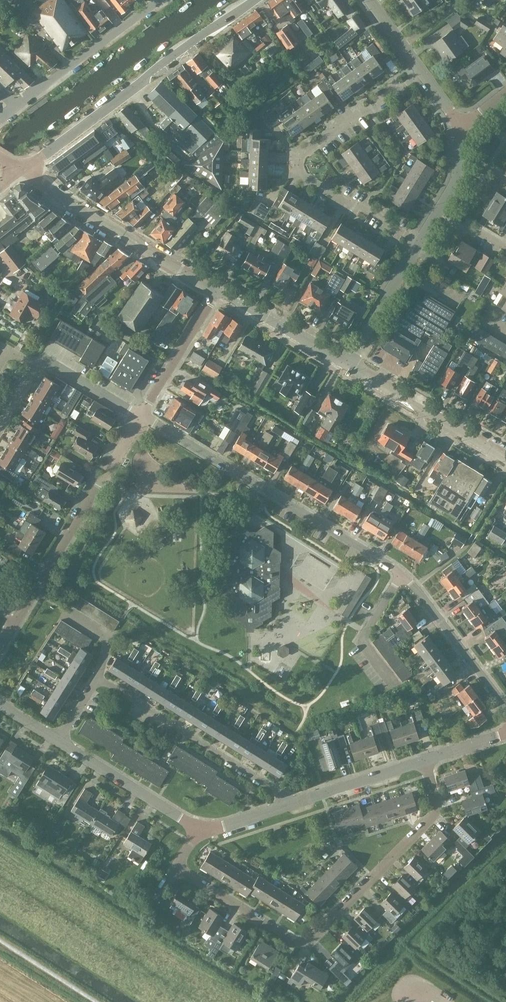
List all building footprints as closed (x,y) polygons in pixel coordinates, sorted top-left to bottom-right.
[(32,12),(61,51),(87,32),(82,25),(67,5),(68,4),(64,0),(37,0),(35,1),(39,6),(32,12)] [(69,2),(68,4),(67,5),(82,25),(82,24),(83,24),(83,23),(94,37),(102,30),(111,23),(100,8),(94,14),(84,0),(84,1),(83,0),(68,0),(69,2)] [(121,13),(122,12),(124,13),(127,11),(126,8),(129,7),(128,5),(134,0),(111,0),(121,13)] [(288,9),(281,0),(270,0),(267,2),(278,17),(281,22),(287,18),(290,23),(295,20),(291,15),(288,9)] [(288,9),(291,15),(299,9),(300,6),(295,0),(281,0),(288,9)] [(327,2),(338,17),(348,10),(341,0),(316,0),(320,7),(327,2)] [(404,4),(412,15),(425,5),(429,10),(442,1),(441,0),(410,0),(404,4)] [(256,11),(243,20),(249,28),(259,21),(262,26),(266,24),(256,11)] [(355,14),(347,20),(354,30),(362,23),(355,14)] [(459,24),(464,28),(468,22),(459,16),(449,24),(453,29),(459,24)] [(477,17),(474,23),(486,30),(490,25),(477,17)] [(251,31),(249,28),(243,20),(234,27),(234,30),(236,33),(238,33),(241,38),(245,35),(248,39),(254,34),(251,31)] [(304,22),(300,26),(307,36),(312,33),(304,22)] [(298,40),(287,25),(275,33),(287,49),(298,40)] [(502,25),(492,40),(503,48),(499,53),(505,58),(505,27),(502,25)] [(438,48),(436,49),(446,61),(461,50),(453,40),(456,38),(451,30),(434,42),(438,48)] [(27,67),(34,60),(47,70),(58,62),(44,49),(45,48),(28,33),(11,52),(27,67)] [(227,38),(212,51),(230,71),(254,50),(244,40),(241,42),(234,34),(228,39),(227,38)] [(376,40),(364,48),(367,52),(362,55),(360,53),(356,56),(361,63),(362,63),(372,77),(383,70),(382,69),(388,65),(392,62),(376,40)] [(254,48),(258,52),(263,49),(266,46),(263,41),(254,48)] [(271,42),(266,46),(263,49),(269,56),(278,49),(271,42)] [(4,86),(12,77),(23,88),(33,80),(5,53),(6,52),(0,45),(0,81),(4,86)] [(212,72),(207,66),(198,53),(186,61),(192,71),(194,70),(197,73),(198,73),(200,77),(202,75),(204,79),(206,78),(214,88),(221,82),(212,72)] [(463,78),(467,75),(473,84),(493,69),(483,56),(464,70),(462,68),(458,71),(463,78)] [(242,64),(246,70),(252,66),(248,60),(242,64)] [(362,84),(372,77),(362,63),(361,63),(355,67),(350,60),(345,64),(350,71),(351,71),(352,70),(362,84)] [(167,75),(167,76),(172,82),(176,88),(180,85),(196,104),(204,97),(195,85),(197,83),(182,64),(167,75)] [(341,77),(341,78),(342,77),(352,92),(362,84),(352,70),(351,71),(350,71),(345,74),(340,67),(336,70),(341,77)] [(352,92),(342,77),(341,78),(341,77),(335,82),(330,75),(326,78),(324,76),(320,79),(321,81),(331,94),(336,91),(342,99),(352,92)] [(193,157),(184,162),(184,166),(222,189),(223,141),(215,133),(210,129),(200,119),(162,81),(147,95),(168,116),(159,125),(172,137),(174,135),(191,153),(192,153),(193,157)] [(305,93),(310,99),(310,100),(311,99),(322,114),(333,106),(327,98),(331,94),(321,81),(316,84),(321,91),(315,96),(310,89),(305,93)] [(214,107),(224,98),(216,89),(207,98),(214,107)] [(301,107),(302,106),(312,121),(322,114),(311,99),(310,100),(310,99),(304,104),(299,97),(296,100),(300,106),(301,107)] [(402,124),(403,125),(419,113),(411,103),(396,115),(395,114),(388,119),(390,122),(397,117),(402,124)] [(302,128),(312,121),(302,106),(301,107),(300,106),(294,111),(290,104),(285,107),(290,114),(291,113),(302,128)] [(146,139),(152,133),(127,106),(115,115),(131,132),(136,128),(146,139)] [(272,111),(267,114),(274,125),(280,121),(272,111)] [(290,114),(284,118),(280,111),(275,114),(280,121),(281,120),(292,136),(302,128),(291,113),(290,114)] [(404,127),(409,134),(410,135),(426,123),(419,113),(403,125),(402,124),(395,129),(398,132),(404,127)] [(267,114),(262,118),(270,128),(274,125),(267,114)] [(205,115),(200,119),(210,129),(215,124),(205,115)] [(109,119),(96,128),(105,140),(118,131),(109,119)] [(410,135),(409,134),(403,139),(405,142),(412,137),(418,145),(434,134),(426,123),(410,135)] [(268,139),(260,139),(260,130),(243,129),(243,138),(241,138),(241,152),(249,152),(249,151),(267,152),(268,139)] [(55,172),(57,175),(61,172),(67,179),(84,167),(82,164),(107,147),(94,130),(52,161),(52,160),(48,163),(48,166),(52,171),(55,172)] [(126,149),(131,146),(134,144),(126,135),(119,140),(126,149)] [(365,153),(371,148),(369,145),(362,150),(357,142),(341,154),(348,164),(364,152),(365,153)] [(166,147),(158,155),(172,169),(180,160),(166,147)] [(115,167),(131,157),(126,150),(110,160),(115,167)] [(240,165),(249,165),(249,164),(267,164),(267,152),(249,151),(249,152),(249,159),(240,159),(240,165)] [(370,160),(365,153),(364,152),(348,164),(355,174),(371,162),(372,163),(379,158),(376,155),(370,160)] [(415,161),(411,168),(410,169),(428,180),(434,169),(417,159),(418,158),(410,153),(408,157),(415,161)] [(150,161),(134,173),(138,178),(154,166),(150,161)] [(384,165),(377,170),(372,163),(371,162),(355,174),(363,184),(379,172),(379,173),(386,168),(384,165)] [(249,165),(248,172),(240,172),(240,177),(248,177),(248,176),(266,177),(267,164),(249,164),(249,165)] [(402,168),(408,172),(404,178),(405,178),(404,180),(421,191),(428,180),(410,169),(411,168),(404,164),(402,168)] [(121,165),(114,170),(121,179),(128,174),(121,165)] [(107,189),(121,179),(114,170),(114,169),(97,181),(91,177),(87,180),(80,190),(96,202),(106,189),(107,189)] [(398,189),(397,190),(415,201),(421,191),(404,180),(405,178),(404,178),(397,174),(395,178),(402,182),(398,189)] [(130,199),(144,188),(135,175),(97,203),(109,210),(120,202),(122,205),(131,200),(130,199)] [(248,176),(248,177),(240,177),(239,184),(239,189),(242,190),(241,196),(254,197),(254,189),(266,190),(266,177),(248,176)] [(10,245),(18,238),(16,235),(35,221),(35,220),(50,209),(44,205),(39,202),(31,197),(26,190),(27,190),(27,188),(24,183),(20,182),(13,187),(13,192),(0,201),(0,204),(8,214),(7,215),(0,220),(0,252),(10,245)] [(178,196),(175,194),(181,187),(176,183),(169,192),(172,194),(163,206),(166,209),(162,215),(168,219),(166,221),(162,218),(161,220),(161,219),(157,224),(150,234),(156,239),(157,239),(163,244),(175,229),(168,223),(171,219),(173,220),(176,217),(174,216),(185,202),(181,199),(183,196),(180,194),(178,196)] [(415,201),(397,190),(398,189),(391,185),(389,188),(396,193),(391,201),(408,212),(415,201)] [(287,191),(282,199),(277,196),(269,209),(275,212),(278,207),(285,211),(281,218),(285,221),(290,214),(289,213),(298,197),(287,191)] [(496,192),(489,204),(505,214),(505,198),(496,192)] [(146,205),(138,195),(115,214),(137,228),(151,212),(146,206),(137,214),(136,213),(146,205)] [(309,204),(298,197),(289,213),(290,214),(296,217),(292,225),(296,227),(300,220),(301,220),(299,220),(309,204)] [(205,198),(194,209),(187,217),(165,243),(176,249),(197,226),(195,224),(203,216),(213,225),(225,212),(215,202),(212,205),(205,198)] [(253,212),(258,216),(265,205),(260,202),(253,212)] [(320,210),(309,204),(299,220),(301,220),(300,220),(307,224),(303,231),(307,234),(311,227),(310,226),(320,210)] [(505,215),(505,214),(489,204),(482,215),(500,225),(498,229),(505,234),(505,222),(503,220),(505,215)] [(182,213),(187,217),(194,209),(189,205),(182,213)] [(265,205),(258,216),(263,218),(269,207),(265,205)] [(38,222),(45,231),(61,216),(52,210),(38,222)] [(321,233),(331,217),(320,210),(310,226),(311,227),(317,230),(313,237),(318,240),(322,233),(321,233)] [(61,216),(45,231),(46,231),(43,233),(51,241),(70,223),(71,223),(61,216)] [(249,227),(246,232),(252,236),(258,226),(241,216),(238,221),(249,227)] [(338,243),(334,250),(339,253),(343,246),(344,246),(342,246),(352,230),(341,223),(331,239),(338,243)] [(61,252),(62,253),(76,241),(82,230),(75,225),(53,244),(61,252)] [(260,234),(263,236),(266,231),(259,226),(249,242),(254,244),(260,234)] [(71,258),(74,252),(94,265),(100,255),(94,251),(100,240),(82,230),(76,241),(62,253),(71,258)] [(355,232),(352,230),(342,246),(344,246),(343,246),(349,250),(345,257),(349,259),(354,253),(354,252),(353,252),(362,236),(361,235),(362,233),(357,230),(355,232)] [(227,232),(222,239),(216,251),(232,260),(239,248),(230,244),(234,237),(227,232)] [(360,266),(365,259),(364,258),(373,242),(362,236),(353,252),(354,252),(354,253),(360,256),(355,263),(360,266)] [(447,260),(456,265),(466,272),(470,264),(468,262),(476,249),(462,240),(454,253),(451,252),(451,253),(447,260)] [(111,246),(103,241),(97,252),(105,257),(111,246)] [(278,241),(272,250),(283,257),(289,247),(278,241)] [(49,242),(39,250),(29,259),(38,270),(58,254),(49,242)] [(309,253),(314,256),(320,245),(315,242),(309,253)] [(385,261),(379,258),(384,249),(373,242),(364,258),(365,259),(370,262),(366,270),(371,272),(376,275),(385,261)] [(19,256),(10,245),(0,252),(0,255),(8,265),(13,272),(24,264),(19,256)] [(314,256),(319,259),(325,248),(320,245),(314,256)] [(80,297),(73,307),(85,316),(93,303),(92,302),(102,293),(115,281),(108,273),(116,267),(117,268),(121,264),(120,263),(129,255),(118,248),(76,285),(82,291),(79,294),(81,296),(80,297)] [(249,253),(241,266),(262,278),(269,265),(261,260),(263,257),(259,255),(257,257),(249,253)] [(474,267),(480,270),(485,273),(493,260),(483,253),(474,267)] [(120,276),(125,280),(129,276),(135,281),(148,267),(137,260),(125,272),(124,271),(120,276)] [(283,263),(280,270),(272,283),(273,284),(273,286),(277,288),(278,287),(280,288),(280,287),(284,289),(290,278),(294,280),(299,272),(283,263)] [(330,294),(334,296),(344,279),(334,273),(323,290),(310,283),(300,300),(319,311),(330,294)] [(347,276),(340,289),(346,293),(354,280),(347,276)] [(460,283),(469,287),(471,282),(463,278),(460,283)] [(166,308),(171,301),(181,287),(173,281),(163,296),(140,280),(115,316),(138,331),(158,303),(166,308)] [(502,286),(499,291),(502,293),(496,304),(505,310),(505,288),(502,286)] [(198,298),(194,295),(191,296),(182,289),(148,338),(157,344),(164,334),(162,332),(178,310),(186,316),(197,300),(198,298)] [(29,313),(35,317),(43,304),(22,291),(9,313),(11,315),(12,317),(15,318),(17,318),(23,322),(29,313)] [(68,292),(64,297),(64,298),(63,300),(62,302),(70,308),(73,304),(72,303),(76,298),(68,292)] [(93,303),(97,308),(107,299),(102,293),(92,302),(93,303)] [(411,369),(424,376),(425,373),(432,377),(451,344),(438,337),(454,310),(425,293),(420,302),(418,300),(413,309),(410,307),(404,316),(401,314),(382,347),(405,361),(410,353),(411,353),(416,345),(415,344),(418,339),(431,347),(422,362),(417,359),(416,362),(415,361),(413,365),(414,365),(411,369)] [(337,302),(329,316),(347,327),(355,312),(337,302)] [(202,334),(210,338),(217,327),(222,330),(230,317),(217,309),(202,334)] [(230,336),(234,338),(242,324),(231,317),(223,332),(224,333),(220,340),(226,343),(230,336)] [(78,360),(89,366),(91,367),(104,344),(59,319),(49,338),(80,356),(78,360)] [(465,334),(470,337),(476,326),(472,323),(465,334)] [(475,340),(481,329),(476,326),(470,337),(475,340)] [(475,340),(480,343),(486,332),(481,329),(475,340)] [(491,334),(486,332),(480,343),(484,345),(491,334)] [(496,337),(491,334),(484,345),(489,348),(496,337)] [(238,348),(255,358),(265,364),(272,352),(245,336),(238,348)] [(500,340),(496,337),(489,348),(494,351),(500,340)] [(122,355),(119,360),(141,373),(145,372),(153,358),(141,351),(143,347),(132,340),(130,345),(124,341),(117,352),(122,355)] [(494,351),(499,354),(505,343),(500,340),(494,351)] [(463,362),(467,365),(473,356),(472,355),(477,348),(472,345),(468,353),(464,351),(453,369),(448,367),(439,382),(450,388),(459,373),(458,372),(463,362)] [(193,350),(188,358),(199,365),(204,357),(193,350)] [(477,358),(473,356),(467,365),(472,368),(469,372),(466,373),(465,376),(464,376),(455,391),(466,398),(475,382),(470,379),(477,367),(473,365),(477,358)] [(207,358),(201,369),(215,378),(221,367),(207,358)] [(265,364),(255,358),(251,364),(262,370),(265,364)] [(487,371),(490,373),(493,375),(501,363),(494,359),(487,371)] [(125,386),(131,390),(141,373),(119,360),(108,378),(121,386),(125,386)] [(304,391),(302,390),(309,378),(286,365),(277,380),(283,384),(279,391),(290,397),(294,390),(302,395),(294,409),(303,415),(314,396),(305,390),(304,391)] [(44,376),(38,385),(54,395),(57,389),(61,392),(67,384),(56,377),(53,381),(44,376)] [(197,379),(194,385),(185,380),(184,381),(182,381),(180,385),(181,387),(180,388),(192,395),(190,398),(199,403),(201,404),(203,404),(204,404),(206,403),(207,402),(209,399),(213,401),(217,400),(221,393),(197,379)] [(482,388),(481,388),(473,402),(474,403),(474,404),(474,405),(477,407),(478,406),(479,406),(480,406),(481,405),(486,407),(496,389),(485,383),(482,388)] [(51,399),(54,395),(38,385),(33,395),(48,404),(55,408),(58,403),(51,399)] [(74,388),(66,402),(72,406),(80,392),(74,388)] [(503,388),(489,412),(499,417),(505,405),(505,390),(503,388)] [(327,428),(333,431),(348,405),(328,393),(317,413),(326,417),(321,425),(324,426),(323,428),(320,427),(315,436),(323,440),(328,431),(326,430),(327,428)] [(43,413),(48,404),(33,395),(27,404),(46,416),(46,415),(43,413)] [(198,423),(202,415),(186,405),(186,404),(181,401),(174,398),(174,399),(172,398),(170,398),(168,401),(169,403),(170,404),(170,406),(188,417),(195,421),(198,423)] [(104,406),(93,400),(87,409),(93,413),(90,419),(107,429),(112,419),(101,412),(104,406)] [(66,402),(61,411),(67,415),(72,406),(66,402)] [(43,420),(46,416),(27,404),(21,414),(28,418),(26,422),(38,429),(40,425),(42,426),(45,421),(43,420)] [(78,415),(82,408),(76,404),(72,412),(78,415)] [(165,406),(163,409),(164,411),(165,413),(176,420),(174,423),(189,432),(195,421),(188,417),(170,406),(169,406),(167,406),(165,406)] [(307,426),(315,411),(309,408),(300,421),(307,426)] [(237,429),(242,431),(246,434),(250,428),(246,426),(252,415),(247,412),(237,429)] [(233,415),(227,427),(231,430),(233,431),(240,420),(233,415)] [(14,429),(16,430),(14,433),(29,443),(34,434),(37,435),(40,430),(38,429),(26,422),(23,427),(19,424),(19,426),(17,425),(15,426),(14,427),(14,429)] [(57,423),(50,435),(56,439),(63,426),(57,423)] [(391,453),(397,456),(402,459),(407,452),(401,447),(408,435),(401,430),(400,431),(387,423),(378,439),(392,448),(390,452),(391,453)] [(77,436),(70,447),(89,458),(96,447),(83,439),(87,432),(76,425),(71,432),(77,436)] [(226,427),(220,437),(225,440),(230,442),(236,432),(233,431),(231,430),(227,427),(226,427)] [(269,433),(265,430),(256,445),(249,441),(242,453),(253,459),(269,433)] [(232,447),(242,453),(249,441),(251,438),(246,435),(246,434),(242,431),(232,447)] [(27,446),(29,443),(14,433),(11,437),(10,437),(8,437),(7,439),(7,441),(8,442),(8,443),(27,454),(32,457),(35,452),(27,446)] [(253,459),(263,466),(270,454),(264,450),(273,435),(269,433),(253,459)] [(278,453),(276,457),(270,454),(263,466),(273,472),(277,465),(282,458),(286,460),(296,444),(292,442),(289,440),(280,454),(278,453)] [(408,451),(407,452),(402,459),(401,461),(407,464),(408,462),(419,469),(424,460),(427,462),(435,448),(424,441),(415,455),(414,454),(413,455),(408,451)] [(24,459),(27,454),(8,443),(2,452),(17,462),(20,457),(24,459)] [(1,465),(0,467),(0,473),(13,481),(17,474),(12,471),(17,462),(2,452),(0,456),(0,464),(1,465)] [(432,482),(438,485),(454,459),(453,458),(453,456),(450,454),(448,455),(442,452),(429,475),(434,478),(432,482)] [(58,466),(54,473),(73,484),(79,473),(69,467),(72,461),(60,454),(54,463),(58,466)] [(308,454),(304,460),(310,464),(314,457),(308,454)] [(454,459),(438,485),(429,501),(439,507),(457,517),(482,474),(481,474),(464,464),(456,459),(455,460),(454,459)] [(304,460),(300,466),(303,468),(306,470),(310,464),(304,460)] [(283,477),(294,484),(301,471),(303,468),(300,466),(298,469),(291,465),(283,477)] [(333,470),(331,468),(328,466),(324,473),(330,476),(333,470)] [(404,469),(398,476),(406,483),(412,476),(404,469)] [(311,477),(301,471),(294,484),(304,490),(311,477)] [(330,476),(324,473),(321,478),(324,480),(321,484),(314,496),(319,499),(318,501),(322,504),(324,502),(325,500),(327,502),(330,496),(328,495),(331,490),(327,487),(329,483),(328,482),(326,481),(330,476)] [(36,475),(33,480),(48,489),(47,491),(42,488),(36,496),(58,509),(64,499),(53,492),(56,486),(36,475)] [(311,477),(304,490),(314,496),(321,484),(324,480),(321,478),(319,476),(316,480),(311,477)] [(464,505),(466,506),(468,508),(477,493),(482,496),(491,482),(482,476),(464,505)] [(363,487),(354,482),(350,488),(353,490),(359,493),(363,487)] [(374,496),(379,487),(375,484),(369,493),(374,496)] [(372,499),(378,502),(387,489),(381,485),(372,499)] [(356,498),(359,493),(353,490),(350,494),(353,496),(356,498)] [(340,495),(333,506),(333,507),(343,513),(347,506),(350,501),(353,497),(353,496),(350,494),(347,499),(340,495)] [(353,497),(350,501),(347,506),(343,513),(353,520),(361,507),(359,506),(355,504),(358,499),(356,498),(353,496),(353,497)] [(388,511),(391,506),(392,505),(389,503),(386,502),(383,507),(388,511)] [(464,505),(457,518),(461,521),(469,508),(468,508),(466,506),(464,505)] [(385,517),(388,511),(383,507),(379,513),(377,512),(377,513),(373,510),(369,512),(362,525),(372,531),(380,519),(382,515),(385,517)] [(477,507),(470,517),(476,520),(482,510),(477,507)] [(132,508),(124,519),(135,527),(143,516),(132,508)] [(29,512),(18,531),(38,543),(45,532),(44,531),(35,525),(39,519),(29,512)] [(382,537),(390,525),(392,521),(385,517),(382,515),(380,519),(372,531),(382,537)] [(415,536),(418,537),(426,525),(423,523),(415,536)] [(221,586),(221,595),(229,600),(229,615),(237,620),(237,622),(245,627),(253,627),(261,623),(261,620),(270,615),(270,601),(278,597),(280,551),(272,546),(272,531),(264,526),(255,531),(248,531),(240,525),(231,530),(231,546),(222,551),(222,560),(230,565),(229,581),(221,586)] [(429,527),(426,525),(418,537),(422,540),(429,527)] [(487,536),(501,544),(505,535),(505,532),(494,525),(487,536)] [(391,543),(408,554),(416,541),(398,530),(391,543)] [(11,541),(7,548),(17,555),(22,548),(31,554),(38,543),(18,531),(15,536),(21,540),(17,545),(11,541)] [(456,532),(450,540),(460,547),(466,539),(456,532)] [(426,547),(421,544),(416,541),(408,554),(418,560),(426,547)] [(438,547),(433,543),(429,549),(434,552),(438,547)] [(474,543),(467,552),(466,553),(473,558),(481,548),(474,543)] [(447,589),(462,578),(460,575),(458,573),(454,568),(455,568),(452,564),(451,563),(442,570),(442,571),(445,575),(439,580),(447,589)] [(471,567),(465,571),(469,576),(475,572),(471,567)] [(454,599),(459,595),(462,599),(477,587),(473,583),(469,586),(465,580),(469,576),(465,571),(460,575),(462,578),(447,589),(454,599)] [(488,602),(484,597),(477,587),(462,599),(466,604),(461,608),(468,618),(479,610),(479,609),(488,603),(488,602)] [(74,607),(80,597),(76,594),(69,604),(74,607)] [(499,610),(505,606),(499,595),(492,599),(499,610)] [(80,597),(74,607),(79,610),(85,600),(80,597)] [(90,603),(85,600),(79,610),(84,613),(90,603)] [(88,616),(95,606),(90,603),(84,613),(88,616)] [(499,618),(493,609),(488,603),(479,609),(479,610),(468,618),(476,627),(481,623),(485,628),(499,618)] [(88,616),(93,619),(99,609),(95,606),(88,616)] [(93,619),(98,622),(104,611),(99,609),(93,619)] [(386,639),(388,643),(392,648),(412,633),(408,628),(416,622),(407,609),(396,617),(401,622),(395,626),(398,630),(386,639)] [(109,614),(104,611),(98,622),(102,625),(109,614)] [(113,617),(109,614),(102,625),(107,628),(113,617)] [(113,617),(107,628),(112,631),(119,621),(113,617)] [(484,638),(491,647),(502,639),(501,639),(505,635),(505,624),(500,617),(499,618),(485,628),(484,630),(487,635),(484,638)] [(66,623),(60,619),(53,630),(59,634),(66,623)] [(59,634),(64,637),(71,626),(66,623),(59,634)] [(389,636),(397,630),(392,623),(384,630),(389,636)] [(71,626),(64,637),(69,641),(76,630),(71,626)] [(81,633),(76,630),(69,641),(74,644),(81,633)] [(74,644),(79,647),(86,636),(81,633),(74,644)] [(372,642),(375,646),(385,639),(382,634),(372,642)] [(415,662),(422,656),(435,646),(427,635),(414,645),(419,652),(412,658),(415,662)] [(91,639),(86,636),(79,647),(84,650),(91,639)] [(388,643),(386,639),(385,639),(375,646),(379,651),(388,643)] [(505,651),(505,645),(502,639),(491,647),(498,657),(505,651)] [(388,643),(379,651),(382,655),(392,648),(388,643)] [(57,651),(62,654),(66,650),(60,646),(57,651)] [(282,646),(278,648),(278,653),(282,656),(286,654),(287,649),(282,646)] [(422,671),(429,666),(443,656),(435,646),(422,656),(426,662),(419,667),(422,671)] [(69,656),(85,666),(92,655),(84,650),(79,647),(76,653),(73,651),(71,653),(69,656)] [(133,648),(130,653),(135,656),(139,651),(133,648)] [(392,648),(382,655),(385,660),(395,652),(392,648)] [(71,653),(66,650),(62,654),(68,658),(69,656),(71,653)] [(287,677),(304,687),(319,660),(302,651),(287,677)] [(399,657),(395,652),(385,660),(389,664),(399,657)] [(132,662),(135,656),(130,653),(127,659),(129,660),(132,662)] [(66,668),(78,676),(85,666),(69,656),(68,658),(66,660),(70,662),(66,668)] [(429,681),(436,675),(450,665),(443,656),(429,666),(434,672),(427,677),(429,681)] [(108,669),(119,676),(126,664),(129,660),(127,659),(124,658),(121,662),(115,657),(108,669)] [(399,657),(389,664),(392,668),(402,661),(399,657)] [(159,664),(154,661),(151,666),(156,669),(159,664)] [(392,668),(396,673),(405,666),(402,661),(392,668)] [(119,676),(129,683),(137,671),(126,664),(119,676)] [(456,674),(450,665),(436,675),(441,681),(434,686),(436,690),(444,684),(443,684),(456,674)] [(396,673),(399,677),(409,670),(405,666),(396,673)] [(43,672),(49,676),(52,671),(47,667),(43,672)] [(66,668),(59,679),(72,687),(78,676),(66,668)] [(409,670),(399,677),(402,682),(412,674),(409,670)] [(57,674),(52,671),(49,676),(54,679),(57,674)] [(129,683),(140,689),(147,678),(137,671),(129,683)] [(176,674),(173,680),(177,683),(181,677),(176,674)] [(140,689),(151,696),(158,684),(153,681),(147,678),(140,689)] [(59,679),(53,690),(65,697),(72,687),(59,679)] [(174,688),(177,683),(173,680),(169,685),(174,688)] [(459,692),(467,703),(477,695),(469,684),(463,689),(459,683),(450,690),(455,695),(459,692)] [(169,691),(158,684),(151,696),(161,703),(169,691)] [(15,693),(19,696),(25,687),(20,685),(15,693)] [(197,687),(194,692),(199,696),(203,690),(197,687)] [(30,693),(36,697),(39,692),(33,688),(30,693)] [(58,708),(65,697),(53,690),(46,701),(58,708)] [(179,698),(169,691),(161,703),(172,709),(179,698)] [(41,700),(42,699),(44,695),(39,692),(36,697),(41,700)] [(195,701),(199,696),(194,692),(190,698),(193,700),(195,701)] [(485,706),(477,695),(467,703),(465,705),(469,711),(472,709),(475,713),(465,721),(470,727),(478,725),(486,719),(480,710),(485,706)] [(186,702),(179,698),(172,709),(183,716),(190,704),(186,702)] [(51,719),(58,708),(46,701),(42,699),(41,700),(40,702),(44,704),(39,711),(51,719)] [(218,701),(215,706),(220,709),(223,704),(218,701)] [(183,716),(193,723),(201,711),(194,707),(190,704),(183,716)] [(216,715),(220,709),(215,706),(211,712),(216,715)] [(419,709),(414,711),(417,721),(423,719),(419,709)] [(211,718),(201,711),(193,723),(204,729),(211,718)] [(409,723),(401,726),(406,742),(418,738),(413,722),(414,722),(411,713),(406,715),(409,723)] [(244,717),(239,714),(236,720),(241,723),(244,717)] [(88,716),(78,731),(90,739),(100,724),(88,716)] [(211,718),(204,729),(215,736),(222,724),(211,718)] [(233,725),(238,728),(241,723),(236,720),(233,725)] [(394,746),(406,742),(401,726),(393,728),(390,720),(386,721),(389,730),(394,746)] [(384,721),(378,723),(381,733),(387,731),(384,721)] [(376,734),(381,733),(378,723),(372,724),(376,734)] [(90,739),(102,746),(111,731),(100,724),(90,739)] [(215,736),(225,743),(233,731),(222,724),(215,736)] [(330,735),(336,732),(333,724),(327,726),(330,735)] [(369,736),(360,739),(366,755),(377,751),(372,736),(373,735),(370,727),(366,728),(369,736)] [(317,729),(303,733),(305,738),(306,741),(319,736),(317,729)] [(111,731),(102,746),(113,753),(121,741),(123,738),(111,731)] [(233,731),(225,743),(236,749),(243,738),(233,731)] [(349,743),(354,759),(366,755),(360,739),(352,742),(350,733),(345,735),(348,744),(349,743)] [(343,734),(337,736),(341,746),(347,744),(343,734)] [(248,741),(243,738),(236,749),(247,756),(254,744),(257,740),(251,736),(248,741)] [(254,744),(247,756),(257,763),(265,751),(263,750),(266,746),(259,741),(257,739),(257,740),(254,744)] [(325,756),(319,758),(322,770),(328,768),(329,768),(340,764),(335,748),(337,747),(334,739),(324,742),(320,743),(323,751),(325,756)] [(121,741),(113,753),(111,757),(123,764),(133,749),(121,741)] [(282,741),(279,746),(283,749),(287,744),(282,741)] [(23,787),(29,777),(23,773),(25,770),(33,758),(15,746),(11,753),(5,749),(0,757),(0,773),(7,777),(11,771),(19,776),(15,782),(9,792),(16,796),(23,787)] [(166,761),(180,769),(189,754),(176,746),(166,761)] [(280,755),(283,749),(279,746),(275,752),(280,755)] [(123,764),(135,771),(145,756),(133,749),(123,764)] [(275,758),(265,751),(257,763),(268,769),(275,758)] [(203,763),(189,754),(180,769),(193,778),(203,763)] [(145,756),(135,771),(147,779),(157,764),(145,756)] [(279,776),(286,764),(275,758),(268,769),(279,776)] [(207,786),(214,775),(216,771),(203,763),(193,778),(207,786)] [(168,771),(157,764),(147,779),(159,786),(168,771)] [(62,806),(69,794),(64,791),(70,781),(58,774),(59,772),(47,765),(39,779),(36,784),(58,798),(56,802),(62,806)] [(448,790),(468,784),(470,791),(478,789),(473,775),(466,777),(464,770),(444,777),(448,790)] [(205,790),(216,797),(226,782),(214,775),(207,786),(205,790)] [(238,789),(226,782),(216,797),(228,805),(238,789)] [(492,785),(482,788),(471,792),(472,797),(463,800),(467,814),(486,808),(482,795),(485,794),(485,795),(494,792),(492,785)] [(70,811),(90,824),(99,811),(86,803),(92,793),(84,789),(70,811)] [(412,792),(399,796),(404,814),(417,810),(412,792)] [(391,818),(404,814),(399,796),(386,800),(391,818)] [(386,800),(373,805),(378,822),(391,818),(386,800)] [(351,826),(364,822),(360,809),(358,804),(345,808),(351,826)] [(364,822),(365,826),(378,822),(373,805),(360,809),(364,822)] [(107,812),(101,808),(99,811),(90,824),(111,836),(118,824),(124,828),(130,818),(117,809),(111,819),(108,817),(109,815),(106,813),(107,812)] [(338,830),(351,826),(345,808),(332,812),(338,830)] [(60,817),(52,828),(58,832),(65,820),(60,817)] [(457,840),(460,842),(466,848),(470,844),(469,842),(478,832),(464,818),(454,828),(461,835),(457,840)] [(137,822),(123,844),(131,849),(127,855),(139,862),(142,856),(143,857),(151,844),(138,836),(144,826),(137,822)] [(440,830),(422,849),(434,861),(447,848),(450,850),(453,847),(463,856),(458,861),(464,866),(474,856),(466,848),(460,842),(455,846),(440,830)] [(200,867),(211,874),(212,874),(222,859),(210,852),(200,867)] [(100,863),(103,857),(98,854),(95,860),(100,863)] [(344,854),(334,863),(348,876),(357,867),(344,854)] [(404,868),(411,874),(406,878),(415,887),(419,883),(419,882),(422,878),(420,876),(427,869),(426,868),(430,864),(423,857),(419,861),(415,857),(404,868)] [(233,866),(222,859),(212,874),(223,882),(233,866)] [(338,886),(348,876),(334,863),(325,873),(338,886)] [(223,882),(233,888),(235,889),(245,873),(233,866),(223,882)] [(256,880),(245,873),(235,889),(247,896),(249,892),(256,880)] [(325,873),(315,883),(329,896),(338,886),(325,873)] [(399,892),(394,896),(403,905),(407,901),(408,901),(412,898),(408,894),(415,887),(406,878),(403,875),(392,886),(399,892)] [(249,892),(261,899),(270,883),(259,876),(256,880),(249,892)] [(261,899),(272,906),(282,891),(270,883),(261,899)] [(315,883),(306,892),(319,906),(329,896),(315,883)] [(192,922),(200,909),(194,906),(197,901),(179,890),(170,904),(188,915),(186,918),(185,918),(176,932),(182,936),(191,921),(192,922)] [(272,906),(284,914),(294,898),(282,891),(272,906)] [(381,904),(387,910),(383,914),(391,922),(400,914),(397,911),(403,905),(394,896),(391,893),(381,904)] [(305,905),(294,898),(284,914),(295,921),(305,905)] [(354,919),(360,925),(356,929),(365,938),(369,941),(373,937),(367,931),(377,920),(365,908),(354,919)] [(218,925),(223,917),(210,909),(198,927),(212,935),(210,938),(209,938),(205,945),(211,948),(215,942),(223,928),(218,925)] [(235,950),(247,932),(234,924),(229,931),(223,928),(215,942),(221,945),(223,942),(235,950)] [(365,938),(356,929),(353,926),(343,937),(349,943),(345,947),(353,956),(357,960),(362,956),(355,949),(365,938)] [(261,941),(250,958),(268,969),(279,952),(261,941)] [(350,965),(347,962),(353,956),(345,947),(341,944),(331,954),(337,961),(333,965),(332,964),(328,968),(345,985),(350,980),(343,973),(346,969),(347,970),(349,969),(350,968),(351,966),(350,965)] [(328,975),(307,962),(304,967),(298,964),(287,983),(291,985),(293,982),(299,986),(304,978),(312,983),(311,985),(319,990),(320,988),(328,975)] [(276,966),(268,980),(273,983),(281,970),(276,966)]
